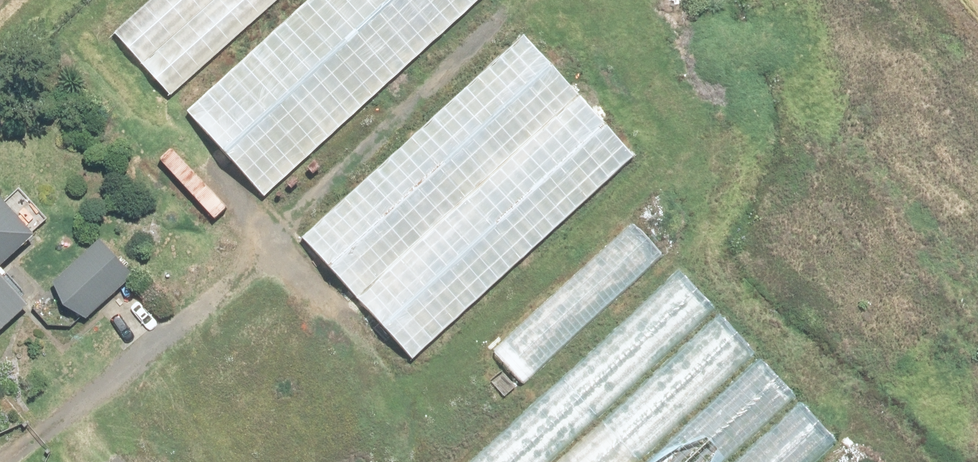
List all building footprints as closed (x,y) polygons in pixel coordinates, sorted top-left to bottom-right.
[(178,105),(293,0),(172,0),(123,45),(178,105)] [(194,116),(266,195),(482,0),(322,0),(194,116)] [(539,39),(311,246),(424,370),(653,163),(539,39)] [(0,205),(0,269),(31,241),(0,205)] [(663,258),(633,226),(493,357),(523,389),(663,258)] [(132,279),(99,244),(51,290),(84,325),(132,279)] [(715,318),(674,276),(479,461),(564,461),(715,318)] [(27,310),(0,280),(0,334),(27,310)] [(564,461),(650,461),(756,361),(715,318),(564,461)] [(650,461),(736,461),(797,404),(756,361),(650,461)] [(736,461),(817,461),(835,445),(797,404),(736,461)]
